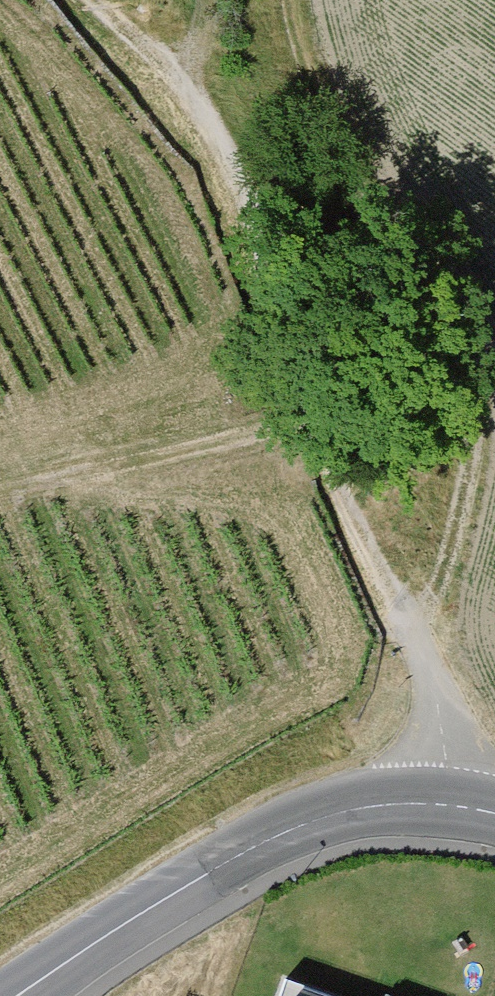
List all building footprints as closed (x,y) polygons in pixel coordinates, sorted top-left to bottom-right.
[(268,952),(252,995),(387,995),(268,952)]
